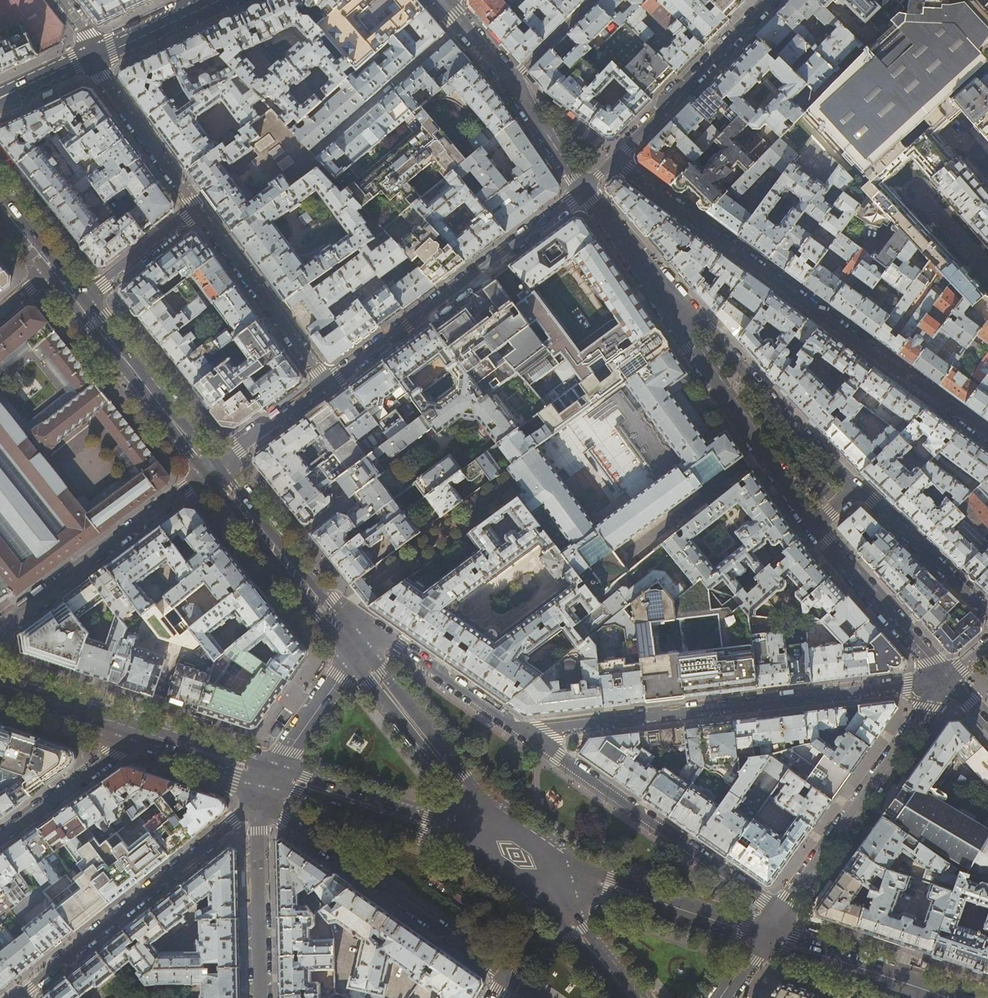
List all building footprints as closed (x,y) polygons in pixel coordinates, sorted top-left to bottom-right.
[(18,24),(22,22),(38,55),(49,50),(60,45),(64,25),(44,0),(0,0),(0,33),(18,24)] [(100,26),(124,15),(127,13),(121,0),(79,0),(100,26)] [(152,0),(121,0),(127,13),(140,8),(152,1),(152,0)] [(302,8),(295,1),(293,0),(273,0),(259,6),(243,14),(250,31),(253,30),(255,29),(262,43),(272,39),(273,38),(273,37),(273,36),(273,35),(291,27),(292,27),(293,28),(294,28),(295,28),(296,28),(297,28),(298,28),(306,37),(307,41),(286,59),(305,80),(311,75),(311,74),(312,74),(312,73),(311,73),(311,72),(310,71),(315,67),(316,67),(317,67),(318,67),(319,67),(319,66),(330,78),(330,82),(323,88),(322,89),(323,90),(323,91),(328,96),(333,92),(347,80),(353,73),(357,71),(344,56),(339,61),(324,45),(324,42),(328,38),(317,26),(315,23),(302,8)] [(293,0),(295,1),(302,8),(306,5),(308,7),(309,8),(310,8),(311,8),(312,8),(313,7),(314,6),(315,7),(316,7),(320,7),(321,10),(322,14),(323,15),(315,23),(317,26),(335,10),(326,0),(293,0)] [(344,2),(335,10),(317,26),(328,38),(344,56),(357,71),(388,42),(395,36),(403,28),(409,23),(425,9),(417,0),(394,0),(402,9),(372,36),(352,12),(367,0),(346,0),(344,2)] [(335,10),(344,2),(343,0),(326,0),(335,10)] [(470,5),(479,15),(490,27),(510,9),(503,0),(470,0),(470,5)] [(520,8),(523,11),(517,17),(510,9),(490,27),(496,34),(503,42),(517,27),(520,24),(524,21),(533,13),(538,7),(545,0),(528,0),(520,8)] [(548,0),(545,0),(538,7),(544,14),(539,19),(533,13),(524,21),(543,41),(555,30),(566,18),(548,0)] [(566,18),(575,9),(585,0),(548,0),(566,18)] [(598,4),(621,27),(625,22),(648,0),(628,0),(633,5),(623,15),(619,12),(617,15),(613,11),(621,2),(619,0),(602,0),(598,4)] [(625,22),(645,42),(654,34),(641,21),(646,16),(644,13),(647,10),(668,30),(669,29),(676,36),(674,38),(673,38),(669,41),(672,44),(668,48),(663,48),(657,54),(674,71),(677,74),(689,61),(704,46),(656,0),(648,0),(625,22)] [(704,46),(715,35),(730,20),(727,18),(709,0),(656,0),(704,46)] [(727,18),(727,17),(740,4),(744,0),(709,0),(727,18)] [(825,8),(817,0),(792,0),(784,8),(777,15),(810,47),(812,49),(815,46),(818,49),(818,48),(813,36),(799,24),(804,19),(807,21),(813,14),(827,28),(829,27),(828,25),(838,28),(835,25),(838,22),(825,8)] [(865,24),(868,20),(883,35),(872,46),(868,42),(862,40),(859,43),(867,50),(863,53),(844,74),(840,77),(819,98),(816,102),(805,113),(797,121),(811,137),(839,166),(852,181),(854,183),(864,174),(898,142),(922,120),(935,108),(971,75),(987,59),(987,13),(976,0),(931,0),(924,4),(910,0),(841,0),(865,24)] [(825,8),(833,1),(835,3),(837,3),(840,0),(817,0),(825,8)] [(987,13),(987,0),(976,0),(987,13)] [(587,15),(576,26),(591,41),(595,45),(595,46),(598,49),(602,45),(598,41),(596,42),(593,40),(611,22),(615,24),(611,28),(615,32),(621,27),(598,4),(587,15)] [(445,32),(425,9),(409,23),(422,39),(416,43),(403,28),(395,36),(415,59),(430,46),(445,32)] [(254,38),(250,31),(243,14),(238,16),(211,29),(200,34),(220,55),(229,64),(240,55),(245,52),(262,43),(255,29),(253,30),(256,37),(254,38)] [(756,36),(759,38),(774,54),(775,54),(777,52),(774,49),(786,37),(791,43),(777,56),(779,59),(789,69),(810,47),(777,15),(769,23),(756,36)] [(543,41),(524,21),(520,24),(529,31),(525,36),(517,27),(503,42),(512,53),(521,63),(543,41)] [(0,35),(0,63),(4,71),(20,63),(38,55),(22,22),(18,24),(25,38),(22,38),(22,37),(21,37),(20,36),(19,36),(18,34),(15,35),(16,37),(14,39),(13,40),(13,41),(12,42),(12,41),(11,40),(10,40),(9,40),(7,40),(3,42),(0,35)] [(645,42),(625,22),(621,27),(615,32),(606,41),(603,44),(602,45),(598,49),(613,63),(648,98),(649,97),(662,84),(674,71),(657,54),(654,51),(649,46),(645,42)] [(835,25),(838,28),(818,48),(818,49),(815,46),(812,49),(816,53),(835,71),(840,77),(844,74),(836,66),(856,46),(863,53),(867,50),(859,43),(838,22),(835,25)] [(591,41),(576,26),(567,34),(578,45),(563,61),(554,52),(558,49),(556,47),(555,46),(529,73),(537,82),(547,93),(577,63),(591,49),(588,45),(591,41)] [(170,48),(166,50),(178,75),(180,79),(189,75),(186,70),(195,66),(194,62),(199,59),(203,67),(212,63),(210,59),(220,55),(200,34),(197,35),(170,48)] [(415,59),(395,36),(388,42),(392,47),(382,56),(386,61),(379,67),(390,80),(404,68),(415,59)] [(735,105),(731,108),(740,117),(757,133),(765,125),(768,125),(780,138),(783,135),(789,129),(783,124),(788,119),(794,124),(797,121),(805,113),(797,105),(796,107),(791,102),(798,95),(800,97),(804,94),(801,91),(804,88),(809,93),(808,94),(816,102),(819,98),(813,93),(795,74),(789,69),(779,59),(775,62),(772,59),(771,60),(767,56),(769,54),(771,57),(774,54),(759,38),(758,38),(735,62),(710,87),(726,103),(729,101),(726,98),(728,97),(732,101),(731,101),(735,105)] [(466,52),(454,39),(452,41),(463,54),(466,52)] [(451,40),(422,66),(434,80),(446,69),(450,73),(445,77),(444,76),(436,82),(442,89),(443,88),(472,64),(463,54),(452,41),(451,40)] [(163,82),(178,75),(166,50),(143,61),(122,71),(120,78),(149,118),(173,100),(174,99),(172,97),(170,98),(161,88),(162,87),(163,86),(163,85),(163,84),(163,83),(163,82)] [(813,93),(835,71),(816,53),(795,74),(813,93)] [(260,80),(240,55),(229,64),(231,67),(240,76),(253,90),(262,100),(264,101),(270,96),(284,112),(279,117),(287,126),(295,119),(298,123),(303,120),(307,115),(322,102),(315,95),(304,105),(300,104),(290,93),(290,92),(291,91),(291,89),(290,89),(290,88),(295,84),(296,86),(297,86),(298,86),(305,80),(286,59),(265,78),(260,80)] [(357,78),(353,73),(347,80),(366,101),(379,90),(390,80),(379,67),(375,62),(357,78)] [(560,103),(570,110),(578,100),(598,79),(586,68),(584,69),(577,63),(547,93),(560,103)] [(651,100),(648,98),(613,63),(598,79),(578,100),(570,110),(583,120),(607,138),(614,138),(620,132),(639,112),(651,100)] [(491,87),(472,64),(443,88),(449,95),(456,89),(481,119),(478,122),(478,124),(483,130),(481,132),(480,130),(470,139),(479,150),(515,120),(498,96),(495,91),(491,87)] [(436,82),(434,80),(422,66),(415,72),(402,83),(388,95),(379,103),(390,114),(403,103),(413,114),(422,106),(412,96),(422,88),(424,91),(426,89),(427,88),(434,96),(438,93),(442,89),(436,82)] [(232,79),(240,76),(231,67),(212,76),(211,75),(210,74),(209,73),(207,73),(206,74),(201,77),(200,78),(200,79),(200,80),(200,81),(194,85),(189,75),(180,79),(185,91),(191,99),(207,91),(205,87),(210,84),(212,89),(217,87),(232,79)] [(977,81),(987,93),(987,92),(987,71),(977,81)] [(971,75),(935,108),(949,123),(962,112),(984,137),(987,141),(987,92),(987,93),(977,81),(976,80),(971,75)] [(232,79),(217,87),(219,90),(214,94),(211,90),(207,91),(191,99),(192,101),(180,110),(173,100),(149,118),(170,145),(188,171),(203,160),(200,156),(203,155),(205,158),(221,147),(218,142),(213,142),(198,122),(199,117),(222,100),(244,129),(261,117),(253,106),(262,100),(253,90),(245,96),(232,79)] [(366,101),(347,80),(333,92),(336,96),(326,106),(341,123),(353,113),(366,101)] [(731,108),(726,103),(710,87),(701,96),(692,106),(711,125),(720,116),(721,116),(723,116),(732,125),(740,117),(731,108)] [(74,93),(62,99),(88,136),(112,118),(92,90),(84,88),(74,93)] [(46,106),(40,110),(54,131),(56,132),(63,126),(66,127),(71,134),(62,141),(68,150),(88,136),(62,99),(46,106)] [(404,121),(413,114),(403,103),(390,114),(379,103),(358,122),(335,142),(345,154),(354,163),(404,121)] [(712,127),(711,125),(692,106),(689,104),(682,111),(672,122),(686,137),(700,124),(704,127),(706,127),(707,126),(710,129),(712,127)] [(326,106),(311,119),(326,136),(332,131),(341,123),(326,106)] [(467,160),(447,137),(441,142),(437,137),(442,130),(422,106),(413,114),(404,121),(407,124),(406,125),(413,133),(358,179),(348,168),(345,171),(336,179),(347,190),(363,208),(380,193),(381,195),(383,195),(384,194),(402,214),(412,205),(421,198),(408,183),(432,163),(445,178),(454,171),(467,160)] [(898,142),(864,174),(869,180),(860,188),(867,196),(894,226),(909,241),(917,250),(921,254),(927,249),(940,263),(934,268),(939,273),(956,259),(935,237),(902,202),(885,183),(911,158),(921,169),(930,179),(957,156),(953,151),(951,149),(938,134),(949,123),(935,108),(922,120),(929,128),(905,150),(898,142)] [(228,148),(225,144),(221,147),(205,158),(203,160),(188,171),(224,220),(233,231),(247,221),(254,215),(319,168),(323,165),(316,158),(309,151),(291,130),(287,126),(279,117),(271,109),(261,117),(244,129),(239,133),(242,138),(228,148)] [(20,119),(1,128),(0,133),(0,142),(18,165),(39,149),(36,145),(40,142),(43,145),(48,141),(53,137),(50,134),(54,131),(40,110),(20,119)] [(311,119),(307,115),(303,120),(306,123),(306,126),(302,130),(299,130),(295,126),(291,130),(309,151),(317,144),(326,136),(311,119)] [(771,147),(757,133),(740,117),(732,125),(722,135),(716,141),(724,149),(706,168),(697,160),(685,172),(671,186),(682,194),(688,188),(692,192),(695,193),(698,195),(701,198),(696,204),(707,212),(728,191),(722,185),(726,175),(738,163),(747,172),(771,147)] [(112,118),(88,136),(68,150),(78,163),(84,159),(85,160),(92,156),(96,161),(127,138),(120,128),(112,118)] [(523,133),(515,120),(479,150),(467,160),(454,171),(462,180),(471,172),(485,189),(476,197),(483,205),(509,185),(486,157),(488,156),(488,155),(501,144),(512,162),(511,162),(513,165),(516,169),(511,173),(516,180),(517,179),(522,186),(525,190),(531,186),(535,191),(529,195),(539,207),(548,201),(558,193),(559,186),(552,176),(540,158),(532,146),(523,133)] [(694,145),(686,137),(672,122),(660,134),(650,144),(669,159),(675,151),(687,161),(682,169),(685,172),(697,160),(703,154),(694,145)] [(722,135),(712,127),(710,129),(694,145),(703,154),(716,141),(722,135)] [(57,134),(53,137),(48,141),(51,145),(54,143),(76,175),(67,181),(56,167),(59,164),(54,158),(51,161),(40,147),(39,149),(18,165),(35,185),(50,204),(86,175),(78,163),(68,150),(62,141),(57,134)] [(800,151),(783,135),(780,138),(771,147),(747,172),(728,191),(707,212),(724,225),(738,236),(753,217),(731,200),(735,195),(739,198),(770,166),(781,177),(793,162),(800,151)] [(800,151),(793,162),(800,167),(799,170),(815,182),(817,179),(825,185),(839,166),(811,137),(800,151)] [(135,149),(127,138),(96,161),(89,166),(94,173),(88,178),(93,184),(97,190),(126,169),(130,167),(141,158),(135,149)] [(0,142),(0,152),(13,169),(18,165),(0,142)] [(338,160),(345,154),(335,142),(326,150),(316,158),(323,165),(336,179),(345,171),(343,168),(341,170),(332,161),(336,158),(338,160)] [(682,169),(669,159),(650,144),(639,155),(639,162),(655,174),(671,186),(685,172),(682,169)] [(543,157),(534,145),(532,146),(540,158),(543,157)] [(957,156),(930,179),(952,204),(970,225),(987,209),(987,191),(977,179),(957,156)] [(141,158),(130,167),(134,172),(130,175),(126,169),(97,190),(106,202),(125,189),(125,186),(136,201),(159,182),(152,172),(141,158)] [(793,162),(781,177),(774,188),(756,212),(753,217),(738,236),(755,248),(769,259),(796,223),(798,220),(802,215),(805,211),(825,185),(817,179),(815,182),(799,170),(800,167),(793,162)] [(844,192),(852,181),(839,166),(825,185),(805,211),(820,223),(828,212),(832,207),(824,201),(824,200),(824,199),(824,198),(823,198),(833,184),(844,192)] [(319,168),(254,215),(258,220),(251,226),(247,221),(233,231),(273,286),(284,301),(304,288),(299,280),(304,277),(309,284),(310,284),(336,266),(333,262),(336,260),(339,263),(359,249),(367,244),(375,238),(366,224),(368,223),(358,211),(363,208),(347,190),(342,193),(337,186),(336,187),(319,168)] [(454,171),(445,178),(452,186),(429,206),(421,198),(412,205),(465,262),(475,255),(493,241),(505,232),(483,205),(476,197),(471,191),(467,194),(463,189),(467,186),(462,180),(454,171)] [(10,176),(9,179),(14,185),(17,185),(20,183),(13,174),(10,176)] [(88,178),(86,175),(50,204),(65,223),(65,224),(76,238),(81,244),(104,226),(77,193),(79,192),(82,193),(93,184),(88,178)] [(660,229),(670,217),(617,177),(606,188),(610,194),(626,212),(648,237),(659,228),(660,229)] [(515,193),(522,186),(517,179),(516,180),(509,185),(483,205),(505,232),(523,219),(539,207),(529,195),(526,191),(521,194),(518,193),(517,194),(515,193)] [(159,182),(136,201),(126,209),(145,233),(174,211),(175,203),(168,193),(159,182)] [(749,207),(756,212),(774,188),(767,183),(749,207)] [(839,220),(828,212),(820,223),(819,225),(836,238),(840,233),(860,206),(843,193),(833,206),(844,214),(839,220)] [(860,206),(840,233),(853,243),(858,237),(860,234),(862,229),(865,224),(885,225),(887,227),(888,226),(892,229),(894,226),(867,196),(860,206)] [(465,262),(412,205),(402,214),(416,229),(416,232),(400,247),(410,257),(420,268),(435,285),(442,279),(465,262)] [(145,233),(126,209),(104,226),(81,244),(89,254),(97,265),(105,265),(145,233)] [(970,225),(987,246),(987,209),(970,225)] [(684,227),(670,217),(660,229),(659,228),(648,237),(660,250),(671,262),(682,253),(677,247),(680,244),(682,247),(683,246),(685,246),(686,245),(688,247),(689,246),(691,244),(697,237),(684,227)] [(564,360),(557,365),(529,387),(546,408),(606,364),(605,364),(656,328),(639,303),(637,299),(594,236),(582,219),(575,218),(517,261),(504,271),(505,271),(509,268),(522,282),(514,289),(519,295),(517,297),(521,302),(515,307),(529,326),(536,322),(549,340),(542,344),(552,359),(559,354),(564,360)] [(811,235),(796,223),(769,259),(777,264),(785,270),(809,238),(811,235)] [(76,238),(65,224),(60,228),(71,242),(76,238)] [(897,257),(909,241),(894,226),(892,229),(892,230),(896,233),(879,256),(876,253),(872,250),(871,252),(869,251),(868,253),(868,254),(875,259),(888,269),(893,263),(897,257)] [(860,248),(859,248),(853,243),(840,233),(836,238),(829,248),(849,263),(860,248)] [(174,249),(157,262),(171,279),(178,273),(180,269),(182,271),(188,278),(215,257),(214,256),(214,255),(210,250),(209,249),(205,244),(199,236),(192,235),(174,249)] [(709,245),(697,237),(691,244),(689,246),(692,249),(688,253),(682,252),(682,253),(671,262),(681,274),(695,291),(704,279),(701,274),(704,271),(704,270),(707,266),(711,270),(722,255),(709,245)] [(373,252),(367,244),(359,249),(362,253),(378,275),(380,278),(410,257),(400,247),(392,238),(373,252)] [(827,251),(809,238),(785,270),(794,277),(803,284),(818,264),(827,251)] [(909,261),(917,250),(909,241),(897,257),(904,262),(900,268),(893,263),(888,269),(884,275),(881,278),(905,295),(916,279),(919,275),(922,270),(915,265),(913,268),(907,264),(908,262),(910,263),(911,262),(909,261)] [(861,248),(860,248),(849,263),(845,269),(843,271),(851,277),(868,254),(868,253),(861,248)] [(362,253),(338,271),(353,291),(354,292),(378,275),(362,253)] [(875,259),(868,254),(851,277),(845,284),(852,289),(859,278),(873,289),(881,278),(884,275),(877,270),(878,270),(878,269),(878,268),(877,268),(877,267),(876,266),(875,266),(874,266),(873,266),(870,264),(875,259)] [(735,264),(722,255),(711,270),(704,279),(695,291),(706,304),(716,315),(727,300),(717,292),(723,285),(727,288),(729,285),(735,290),(747,274),(735,264)] [(215,257),(188,278),(186,279),(191,286),(194,284),(195,286),(198,284),(213,304),(236,286),(226,273),(215,257)] [(963,267),(956,259),(939,273),(949,284),(955,290),(957,293),(963,299),(970,307),(987,294),(974,279),(972,280),(971,279),(972,278),(969,274),(968,275),(966,274),(968,272),(963,267)] [(11,284),(11,277),(0,262),(0,293),(11,284)] [(171,279),(157,262),(143,273),(123,289),(122,296),(128,304),(132,309),(133,311),(136,316),(138,316),(138,317),(158,301),(165,296),(160,289),(159,289),(159,285),(163,286),(171,279)] [(929,262),(922,270),(919,275),(944,292),(947,288),(949,284),(939,273),(934,268),(929,262)] [(838,279),(843,271),(845,269),(841,265),(836,272),(835,272),(833,275),(818,264),(803,284),(814,292),(823,299),(838,279)] [(418,297),(435,285),(420,268),(397,285),(393,281),(386,286),(403,309),(418,297)] [(338,271),(314,290),(328,309),(353,291),(338,271)] [(759,282),(747,274),(735,290),(731,295),(758,314),(774,293),(761,283),(759,282)] [(186,279),(179,285),(177,287),(191,305),(200,298),(191,286),(186,279)] [(845,284),(838,279),(823,299),(826,301),(830,304),(845,284)] [(916,279),(905,295),(890,315),(874,336),(886,345),(897,354),(927,314),(934,305),(941,296),(932,290),(923,302),(899,334),(897,333),(895,332),(893,334),(890,332),(916,297),(917,297),(926,285),(916,279)] [(515,307),(506,293),(497,281),(483,292),(446,319),(434,328),(460,364),(471,379),(485,398),(516,374),(529,387),(557,365),(552,359),(542,344),(529,326),(515,307)] [(314,290),(310,284),(309,284),(304,288),(284,301),(298,320),(311,337),(336,319),(333,315),(328,309),(314,290)] [(852,289),(845,284),(830,304),(839,311),(850,319),(851,319),(868,295),(869,295),(862,289),(859,294),(852,289)] [(236,286),(213,304),(228,324),(227,325),(226,328),(227,329),(219,335),(216,331),(211,335),(213,338),(221,349),(226,345),(235,339),(261,320),(249,304),(236,286)] [(386,286),(362,304),(379,326),(391,318),(403,309),(386,286)] [(947,288),(944,292),(941,296),(934,305),(950,316),(960,302),(947,288)] [(791,306),(774,293),(758,314),(755,318),(753,321),(763,328),(768,321),(782,332),(777,338),(779,339),(787,346),(792,339),(808,319),(791,306)] [(987,294),(970,307),(985,323),(987,326),(987,294)] [(874,299),(868,295),(851,319),(862,327),(873,336),(874,336),(890,315),(872,302),(874,299)] [(200,298),(191,305),(176,317),(180,322),(183,320),(186,324),(207,308),(200,298)] [(728,299),(727,300),(716,315),(728,328),(738,340),(753,321),(755,318),(752,316),(750,319),(745,315),(746,313),(741,309),(740,311),(733,306),(735,303),(728,299)] [(963,299),(960,302),(950,316),(943,326),(913,366),(927,376),(939,385),(962,355),(959,352),(957,354),(953,351),(945,362),(936,355),(950,336),(966,348),(975,337),(976,335),(985,323),(970,307),(963,299)] [(362,304),(360,301),(360,300),(354,304),(354,305),(339,316),(337,313),(333,315),(336,319),(355,344),(370,333),(379,326),(362,304)] [(166,310),(158,301),(138,317),(149,330),(160,344),(179,330),(181,329),(177,325),(180,322),(176,317),(168,308),(166,310)] [(1,572),(0,572),(0,603),(16,591),(18,594),(168,483),(169,476),(148,449),(110,402),(111,402),(95,381),(94,382),(84,369),(57,335),(37,309),(29,308),(0,332),(0,362),(26,341),(33,350),(41,344),(80,394),(26,436),(0,404),(0,571),(1,572)] [(943,326),(927,314),(897,354),(905,360),(913,366),(943,326)] [(336,319),(311,337),(321,351),(330,363),(355,344),(336,319)] [(813,323),(808,319),(792,339),(798,344),(791,352),(790,352),(789,351),(788,350),(788,349),(787,349),(786,349),(785,350),(784,350),(779,357),(775,362),(767,373),(771,378),(776,383),(801,350),(819,327),(813,323)] [(261,320),(235,339),(249,358),(236,368),(230,360),(234,355),(226,345),(221,349),(229,360),(194,387),(201,396),(205,400),(204,401),(210,408),(210,407),(211,409),(244,381),(252,376),(269,363),(285,352),(274,338),(261,320)] [(758,335),(763,328),(753,321),(738,340),(753,357),(767,373),(775,362),(772,358),(776,353),(779,357),(784,350),(787,346),(779,339),(774,345),(774,344),(774,343),(773,342),(773,341),(772,340),(771,340),(771,339),(770,339),(769,339),(768,339),(767,340),(766,340),(765,339),(763,340),(758,335)] [(976,335),(987,344),(987,326),(985,323),(976,335)] [(411,378),(439,356),(447,366),(446,369),(447,371),(450,371),(451,371),(460,364),(434,328),(431,324),(406,343),(383,360),(392,372),(397,369),(399,372),(395,376),(407,392),(412,399),(422,392),(422,389),(421,387),(418,388),(411,378)] [(833,337),(819,327),(801,350),(812,358),(815,353),(818,351),(824,356),(823,357),(824,358),(833,365),(847,347),(833,337)] [(664,339),(656,328),(605,364),(606,364),(546,408),(497,444),(494,446),(509,467),(538,446),(543,442),(619,386),(625,382),(670,349),(664,339)] [(179,330),(160,344),(168,354),(178,366),(203,346),(192,331),(189,334),(187,332),(183,336),(179,330)] [(975,337),(966,348),(962,355),(939,385),(952,395),(965,404),(981,383),(971,375),(968,379),(961,374),(962,372),(960,370),(964,365),(963,364),(976,347),(974,345),(978,339),(975,337)] [(213,338),(203,346),(178,366),(185,375),(194,387),(229,360),(221,349),(213,338)] [(860,358),(847,347),(833,365),(843,373),(844,373),(845,371),(851,376),(851,378),(847,383),(846,382),(845,383),(856,391),(874,368),(860,358)] [(559,551),(576,571),(586,563),(606,590),(607,589),(618,580),(629,571),(614,551),(641,531),(655,550),(662,544),(676,533),(681,529),(737,484),(726,468),(743,456),(726,431),(707,443),(667,389),(688,374),(670,349),(625,382),(657,425),(644,435),(621,404),(628,399),(619,386),(543,442),(549,450),(556,445),(583,481),(570,490),(538,446),(509,467),(506,469),(523,493),(517,497),(533,517),(541,511),(567,545),(559,551)] [(814,359),(812,358),(801,350),(776,383),(789,397),(796,405),(802,411),(812,400),(811,398),(824,385),(808,368),(814,359)] [(285,352),(269,363),(273,369),(256,382),(252,376),(244,381),(263,407),(266,411),(284,397),(302,384),(303,376),(285,352)] [(971,375),(981,383),(987,374),(987,352),(971,375)] [(395,376),(392,372),(383,360),(377,365),(360,377),(350,385),(378,424),(396,410),(392,404),(407,392),(395,376)] [(423,415),(471,379),(460,364),(451,371),(458,381),(456,383),(455,388),(437,401),(432,400),(430,402),(423,392),(422,392),(412,399),(423,415)] [(883,375),(874,368),(856,391),(852,397),(860,403),(868,393),(881,403),(896,384),(883,375)] [(546,408),(529,387),(516,374),(485,398),(471,379),(423,415),(408,426),(367,456),(347,471),(337,479),(349,496),(350,497),(351,497),(377,478),(381,475),(380,473),(380,474),(371,462),(385,451),(389,456),(389,457),(390,457),(391,457),(392,457),(432,427),(437,434),(460,417),(478,419),(497,444),(546,408)] [(981,383),(965,404),(979,415),(987,421),(987,394),(986,392),(987,390),(987,374),(981,383)] [(263,408),(263,407),(244,381),(211,409),(215,414),(221,421),(241,424),(263,408)] [(852,397),(856,391),(845,383),(834,394),(824,385),(811,398),(812,400),(802,411),(814,423),(824,434),(835,419),(831,414),(838,407),(841,411),(852,397)] [(911,395),(896,384),(881,403),(888,408),(886,411),(893,416),(895,413),(904,420),(896,430),(901,434),(915,420),(918,417),(927,407),(911,395)] [(339,393),(327,402),(367,456),(408,426),(401,418),(387,428),(384,425),(386,424),(385,422),(389,419),(390,421),(399,415),(396,410),(378,424),(350,385),(339,393)] [(863,406),(860,403),(852,397),(841,411),(847,417),(842,422),(837,417),(835,419),(824,434),(843,453),(861,472),(862,473),(878,457),(873,452),(879,446),(884,451),(900,434),(901,434),(896,430),(889,425),(872,442),(863,432),(864,431),(864,428),(860,423),(857,423),(855,425),(851,421),(863,406)] [(367,456),(327,402),(313,412),(278,439),(255,456),(255,459),(254,463),(268,480),(281,496),(313,471),(306,462),(311,459),(304,450),(312,443),(318,450),(318,449),(319,451),(320,452),(323,454),(325,455),(326,456),(328,456),(330,456),(330,458),(335,454),(347,471),(367,456)] [(945,420),(927,407),(918,417),(923,421),(920,424),(915,420),(901,434),(900,434),(910,445),(915,440),(916,441),(918,440),(923,436),(923,435),(924,435),(925,435),(926,435),(927,435),(927,436),(928,436),(928,437),(928,438),(928,439),(928,440),(925,443),(925,444),(925,445),(925,446),(932,454),(925,460),(926,461),(928,463),(930,461),(939,452),(947,444),(944,442),(946,438),(947,438),(951,441),(960,432),(945,420)] [(960,432),(951,441),(947,444),(939,452),(982,483),(987,477),(987,452),(980,447),(960,432)] [(912,447),(910,445),(900,434),(884,451),(878,457),(862,473),(879,489),(894,504),(924,474),(921,470),(928,463),(926,461),(919,467),(915,467),(910,471),(904,464),(903,464),(902,464),(898,459),(900,458),(901,458),(912,447)] [(335,454),(330,458),(317,468),(313,471),(281,496),(287,505),(295,515),(323,493),(324,492),(327,487),(337,479),(347,471),(335,454)] [(461,470),(425,497),(440,517),(462,501),(449,483),(452,481),(453,482),(457,483),(465,478),(468,481),(471,481),(483,473),(489,481),(498,475),(483,454),(461,470)] [(425,497),(461,470),(450,455),(413,482),(424,497),(425,497)] [(317,468),(311,459),(306,462),(313,471),(317,468)] [(972,493),(930,461),(928,463),(921,470),(924,474),(933,484),(936,487),(943,494),(946,490),(953,496),(952,497),(955,500),(951,503),(956,507),(972,493)] [(681,529),(686,534),(680,538),(676,533),(662,544),(694,584),(701,579),(708,588),(709,588),(712,589),(723,580),(735,595),(744,588),(733,574),(736,571),(738,575),(741,575),(747,571),(747,567),(744,564),(747,562),(758,575),(765,568),(753,553),(766,543),(766,540),(768,539),(772,544),(776,545),(782,554),(783,553),(799,538),(792,527),(777,506),(763,485),(753,471),(743,479),(747,484),(743,487),(739,482),(737,484),(681,529)] [(929,488),(933,484),(924,474),(894,504),(911,521),(926,535),(956,507),(951,503),(947,498),(943,501),(943,502),(942,503),(942,504),(940,506),(939,507),(938,507),(937,507),(934,504),(935,503),(934,502),(934,501),(931,498),(930,498),(929,497),(928,498),(924,494),(924,493),(924,492),(924,491),(926,488),(927,489),(928,489),(929,489),(929,488)] [(982,483),(972,493),(956,507),(984,537),(987,533),(987,510),(983,504),(987,499),(987,498),(987,497),(987,477),(982,483)] [(385,488),(377,478),(351,497),(357,505),(378,490),(379,491),(385,488)] [(943,494),(936,487),(935,488),(937,491),(936,492),(936,494),(938,496),(940,496),(941,495),(943,497),(944,495),(943,494)] [(403,513),(385,488),(379,491),(378,490),(357,505),(349,511),(349,516),(357,527),(372,516),(375,520),(378,518),(380,520),(380,522),(370,529),(369,529),(361,534),(365,540),(403,513)] [(323,493),(295,515),(301,521),(305,527),(332,505),(332,495),(328,495),(325,497),(323,493)] [(478,549),(424,590),(431,595),(435,589),(441,593),(437,599),(455,612),(457,609),(458,606),(458,604),(456,600),(457,599),(459,601),(460,601),(461,601),(538,544),(542,549),(540,551),(542,553),(538,556),(556,581),(561,578),(562,580),(564,579),(569,585),(497,637),(519,654),(521,651),(523,652),(525,652),(527,652),(527,653),(528,654),(529,653),(561,629),(575,649),(584,641),(574,627),(581,621),(572,609),(581,602),(590,614),(613,595),(607,589),(606,590),(596,598),(585,584),(582,586),(578,581),(582,579),(576,571),(559,551),(544,531),(539,534),(536,529),(540,526),(533,517),(517,497),(467,534),(478,549)] [(187,507),(160,526),(178,549),(180,547),(184,543),(184,540),(187,539),(197,554),(187,562),(195,573),(208,563),(212,559),(226,548),(194,507),(187,507)] [(848,539),(858,551),(883,528),(861,507),(840,526),(837,528),(844,536),(848,539)] [(984,537),(956,507),(926,535),(944,553),(961,569),(979,550),(987,541),(984,537)] [(361,534),(351,542),(330,559),(339,570),(351,585),(363,575),(375,566),(369,558),(372,556),(367,549),(364,552),(361,548),(367,543),(369,547),(371,547),(382,539),(383,536),(385,534),(396,549),(419,532),(404,511),(403,513),(365,540),(361,534)] [(348,534),(357,527),(349,516),(338,513),(311,534),(322,548),(330,559),(351,542),(348,537),(348,534)] [(160,526),(133,546),(153,573),(160,567),(160,566),(168,561),(178,575),(177,578),(181,584),(195,573),(187,562),(178,549),(160,526)] [(890,535),(883,528),(858,551),(866,560),(874,569),(899,543),(890,535)] [(801,540),(799,538),(783,553),(786,557),(778,564),(778,565),(774,569),(770,564),(765,568),(758,575),(744,588),(735,595),(733,597),(742,607),(748,615),(755,616),(756,610),(777,591),(778,591),(779,591),(780,591),(782,590),(783,589),(784,589),(785,588),(786,587),(786,586),(786,585),(786,584),(786,583),(786,582),(786,581),(786,580),(784,578),(788,575),(800,589),(796,592),(796,596),(802,603),(802,602),(831,576),(816,560),(806,548),(800,541),(801,540)] [(987,541),(979,550),(961,569),(980,587),(987,595),(987,541)] [(912,556),(899,543),(874,569),(886,583),(897,595),(909,583),(910,582),(905,577),(908,574),(913,578),(924,567),(912,556)] [(133,546),(106,566),(138,609),(143,615),(154,606),(156,604),(152,599),(149,599),(140,586),(148,580),(146,578),(153,573),(133,546)] [(251,579),(226,548),(212,559),(216,565),(212,568),(208,563),(195,573),(181,584),(175,589),(169,594),(166,597),(175,608),(205,583),(221,603),(251,579)] [(106,566),(90,578),(105,599),(116,614),(122,621),(124,620),(125,621),(133,615),(132,613),(138,609),(106,566)] [(924,567),(913,578),(916,582),(912,586),(909,583),(897,595),(909,608),(920,620),(933,606),(928,602),(932,599),(936,603),(948,591),(936,579),(933,577),(924,567)] [(687,590),(689,588),(684,581),(682,581),(677,586),(665,571),(653,570),(629,590),(627,587),(623,586),(618,580),(607,589),(613,595),(617,591),(629,605),(658,581),(674,601),(687,590)] [(363,575),(351,585),(367,605),(369,607),(507,703),(543,674),(523,660),(523,659),(523,656),(519,654),(497,637),(496,637),(497,635),(497,633),(496,631),(495,629),(493,628),(492,628),(491,628),(489,628),(487,629),(486,630),(485,631),(484,633),(455,612),(437,599),(431,595),(424,590),(423,589),(424,588),(424,586),(417,581),(416,582),(415,584),(407,579),(380,599),(363,575)] [(840,587),(831,576),(802,602),(802,603),(804,613),(821,620),(848,596),(840,587)] [(79,619),(105,599),(90,578),(63,598),(65,601),(79,619)] [(276,611),(251,579),(221,603),(206,616),(190,629),(201,642),(203,644),(214,659),(215,660),(225,652),(221,646),(223,645),(223,642),(218,636),(215,636),(214,637),(210,633),(231,617),(233,618),(234,618),(235,617),(235,616),(234,615),(236,612),(251,631),(276,611)] [(721,692),(709,588),(708,588),(701,579),(694,584),(689,588),(687,590),(697,602),(701,650),(689,652),(689,656),(681,657),(685,697),(704,694),(721,692)] [(676,619),(674,601),(658,581),(629,605),(624,609),(636,625),(645,700),(645,701),(667,699),(685,697),(681,657),(680,652),(655,656),(654,645),(657,644),(655,637),(653,637),(651,622),(676,619)] [(166,591),(167,592),(169,594),(175,589),(172,586),(166,591)] [(721,592),(712,589),(709,588),(721,692),(740,690),(757,688),(749,626),(748,615),(742,607),(723,610),(721,592)] [(636,625),(624,609),(629,605),(617,591),(613,595),(590,614),(581,621),(574,627),(584,641),(589,637),(596,645),(595,634),(596,632),(603,626),(615,625),(624,629),(625,630),(626,639),(625,639),(624,640),(623,640),(623,641),(623,642),(625,658),(611,660),(608,661),(608,660),(606,660),(606,662),(598,663),(603,706),(621,704),(630,703),(630,702),(645,700),(636,625)] [(948,591),(936,603),(933,606),(920,620),(928,629),(941,644),(949,652),(956,653),(967,643),(982,631),(982,623),(962,605),(948,591)] [(859,609),(848,596),(821,620),(821,621),(842,643),(843,644),(855,633),(870,620),(859,609)] [(89,633),(79,619),(65,601),(22,633),(25,653),(77,670),(88,639),(88,638),(89,633)] [(190,614),(183,619),(190,629),(206,616),(197,604),(189,603),(184,607),(190,614)] [(161,616),(154,606),(143,615),(142,616),(146,621),(135,630),(133,635),(130,636),(129,640),(123,638),(109,681),(110,681),(120,684),(120,685),(154,696),(165,659),(154,656),(155,654),(134,647),(136,639),(137,640),(145,633),(179,644),(185,652),(188,653),(201,642),(190,629),(183,619),(182,617),(176,621),(173,620),(174,619),(174,618),(173,618),(173,617),(173,616),(172,615),(171,614),(170,614),(169,613),(168,614),(167,614),(166,614),(165,615),(164,615),(164,616),(164,617),(161,616)] [(305,648),(276,611),(251,631),(236,643),(248,652),(263,640),(266,644),(269,641),(279,654),(274,658),(272,657),(267,665),(290,680),(297,670),(306,656),(307,655),(307,653),(307,651),(306,650),(305,648)] [(821,621),(821,620),(804,613),(805,623),(821,621)] [(109,681),(123,638),(127,628),(122,621),(116,614),(107,645),(88,639),(77,670),(109,681)] [(765,624),(749,626),(757,688),(774,686),(790,684),(785,645),(782,620),(772,618),(773,631),(766,632),(765,624)] [(875,627),(870,620),(855,633),(858,637),(858,638),(857,638),(857,639),(857,640),(857,641),(857,642),(857,643),(858,643),(855,645),(843,644),(846,677),(860,675),(870,674),(867,646),(881,633),(875,627)] [(894,647),(881,633),(867,646),(870,674),(885,672),(904,670),(907,662),(894,647)] [(589,637),(584,641),(575,649),(543,674),(507,703),(518,711),(525,716),(560,712),(603,706),(598,663),(596,645),(589,637)] [(846,677),(843,644),(842,643),(838,643),(838,642),(835,641),(826,642),(824,644),(824,645),(808,647),(812,681),(831,679),(846,677)] [(199,709),(199,710),(199,711),(246,726),(249,727),(250,727),(251,728),(252,728),(253,727),(255,727),(256,727),(257,726),(258,725),(259,723),(261,721),(274,703),(290,680),(267,665),(248,652),(236,643),(225,652),(215,660),(210,675),(199,709)] [(807,643),(785,645),(790,684),(802,683),(812,681),(808,647),(807,643)] [(206,665),(214,659),(203,644),(195,651),(206,665)] [(199,709),(210,675),(198,671),(199,671),(196,670),(197,666),(185,662),(184,666),(179,664),(167,700),(187,707),(187,706),(187,705),(199,709)] [(846,730),(847,731),(870,747),(880,733),(897,708),(894,702),(875,704),(859,706),(860,711),(857,712),(847,726),(844,731),(846,730)] [(845,707),(835,709),(837,727),(847,726),(845,707)] [(818,711),(804,712),(808,744),(811,743),(819,737),(818,730),(837,728),(837,727),(835,709),(818,711)] [(792,714),(780,715),(784,741),(799,739),(800,745),(804,744),(808,744),(804,712),(792,714)] [(770,717),(757,718),(762,756),(769,755),(772,754),(770,744),(784,742),(784,741),(780,715),(770,717)] [(746,719),(734,721),(738,759),(762,756),(757,718),(746,719)] [(904,785),(922,799),(928,792),(956,752),(959,749),(968,759),(965,762),(987,786),(987,785),(987,752),(985,749),(974,736),(973,735),(961,721),(960,720),(958,721),(951,721),(949,721),(949,722),(944,729),(943,730),(938,737),(937,738),(932,745),(931,747),(926,753),(925,755),(920,762),(920,763),(915,770),(914,771),(909,778),(908,779),(904,785)] [(738,759),(734,721),(716,723),(698,725),(703,766),(709,770),(712,770),(714,771),(716,771),(717,771),(719,772),(720,773),(722,774),(723,775),(724,777),(725,778),(726,780),(727,783),(733,787),(740,776),(738,759)] [(1,724),(0,724),(0,771),(2,770),(15,729),(1,724)] [(679,728),(659,730),(661,745),(661,747),(685,745),(688,763),(691,763),(688,766),(685,766),(680,773),(681,776),(679,778),(664,768),(660,772),(642,798),(655,807),(658,810),(669,817),(691,785),(704,767),(703,766),(698,725),(679,728)] [(15,729),(2,770),(0,771),(0,794),(20,780),(30,773),(41,737),(26,732),(15,729)] [(645,732),(630,733),(632,752),(613,778),(627,788),(642,798),(660,772),(649,765),(654,758),(642,749),(643,747),(661,745),(659,730),(645,732)] [(279,733),(276,731),(271,737),(275,740),(279,733)] [(819,737),(811,743),(851,773),(859,762),(870,747),(847,731),(843,736),(842,735),(839,737),(836,741),(836,744),(837,745),(835,748),(820,737),(819,737)] [(598,767),(613,778),(632,752),(630,733),(607,736),(590,738),(579,754),(598,767)] [(365,741),(356,736),(356,737),(354,736),(350,741),(350,743),(351,744),(350,745),(358,750),(359,749),(361,749),(364,744),(364,743),(365,741)] [(60,744),(41,737),(30,773),(20,780),(31,796),(52,781),(72,766),(69,747),(60,744)] [(811,743),(808,744),(804,744),(800,745),(793,748),(794,751),(816,767),(806,781),(832,800),(840,788),(851,773),(811,743)] [(789,769),(769,755),(762,756),(738,759),(740,776),(733,787),(720,805),(697,837),(711,847),(726,857),(754,818),(759,812),(744,801),(746,797),(744,795),(762,769),(780,782),(780,781),(789,769)] [(109,777),(103,781),(120,804),(122,803),(124,801),(121,795),(127,790),(129,793),(126,795),(128,798),(142,787),(147,773),(137,769),(129,767),(122,768),(109,777)] [(746,871),(765,884),(773,883),(802,842),(821,815),(832,800),(806,781),(789,769),(780,781),(785,784),(774,799),(770,796),(769,797),(797,816),(783,835),(782,835),(781,835),(780,835),(780,836),(779,836),(754,818),(726,857),(746,871)] [(161,777),(147,773),(142,787),(128,798),(124,801),(122,803),(134,819),(138,816),(149,807),(145,802),(149,799),(153,804),(155,802),(163,796),(179,783),(161,777)] [(31,796),(20,780),(0,794),(0,817),(1,818),(17,806),(31,796)] [(94,787),(87,793),(109,823),(115,819),(114,815),(114,814),(122,809),(119,805),(120,805),(120,804),(103,781),(94,787)] [(189,787),(179,783),(163,796),(177,814),(184,809),(198,798),(201,790),(189,787)] [(904,785),(904,784),(902,787),(893,801),(888,808),(887,807),(885,810),(886,810),(882,815),(920,842),(921,841),(937,850),(935,853),(957,869),(960,871),(968,873),(987,880),(987,828),(984,825),(974,820),(976,816),(961,807),(959,811),(933,795),(928,792),(922,799),(904,785)] [(697,837),(720,805),(691,785),(669,817),(683,827),(697,837)] [(216,796),(201,790),(198,798),(184,809),(188,813),(181,819),(194,836),(210,824),(227,810),(225,799),(216,796)] [(79,798),(71,804),(88,828),(101,846),(117,833),(109,823),(87,793),(79,798)] [(177,814),(163,796),(155,802),(162,811),(145,825),(150,831),(170,855),(182,846),(194,836),(181,819),(177,814)] [(63,810),(54,816),(72,840),(88,828),(71,804),(63,810)] [(920,842),(882,815),(869,833),(857,850),(869,858),(874,852),(877,854),(872,861),(881,867),(887,869),(888,869),(902,850),(927,868),(923,881),(925,882),(931,883),(953,891),(958,877),(954,874),(957,869),(935,853),(920,842)] [(47,822),(38,828),(56,851),(65,844),(72,840),(54,816),(47,822)] [(142,821),(138,816),(134,819),(129,823),(133,828),(142,821)] [(31,833),(22,839),(50,878),(54,883),(65,875),(65,874),(70,870),(66,866),(57,873),(46,858),(56,851),(38,828),(31,833)] [(154,868),(170,855),(150,831),(132,846),(130,844),(127,846),(117,833),(101,846),(88,828),(72,840),(65,844),(79,863),(70,870),(65,874),(65,875),(72,884),(65,890),(69,895),(55,905),(75,930),(84,923),(102,909),(119,895),(131,886),(154,868)] [(315,889),(335,873),(309,855),(283,837),(277,841),(278,883),(278,916),(314,916),(306,905),(299,905),(299,882),(301,881),(303,883),(303,884),(303,885),(304,886),(304,887),(309,893),(315,889)] [(14,845),(4,853),(19,873),(26,868),(30,873),(34,873),(42,884),(50,878),(22,839),(14,845)] [(238,888),(237,849),(230,846),(204,867),(182,884),(197,904),(198,918),(199,919),(238,918),(238,888)] [(869,858),(857,850),(851,860),(843,869),(864,884),(870,889),(879,891),(887,869),(881,867),(872,861),(869,858)] [(16,905),(33,892),(19,873),(4,853),(0,855),(0,883),(16,905)] [(843,869),(834,883),(815,909),(818,916),(824,918),(834,921),(837,922),(857,929),(864,907),(865,905),(853,901),(854,898),(864,884),(843,869)] [(910,877),(888,869),(887,869),(879,891),(870,889),(868,895),(873,897),(869,908),(864,907),(857,929),(894,941),(932,954),(937,938),(932,936),(934,931),(939,933),(953,891),(931,883),(927,896),(928,899),(930,900),(923,923),(916,920),(916,919),(916,918),(915,917),(914,917),(914,916),(904,913),(902,913),(901,914),(900,914),(900,915),(892,912),(900,889),(903,890),(906,889),(910,877)] [(958,877),(953,891),(939,933),(937,938),(932,954),(958,962),(984,971),(987,960),(987,937),(987,938),(987,937),(987,936),(986,935),(985,935),(985,934),(958,925),(966,899),(987,907),(987,884),(982,882),(981,882),(980,882),(980,883),(979,883),(969,880),(968,880),(967,880),(966,877),(968,873),(960,871),(958,877)] [(341,877),(335,873),(315,889),(318,894),(315,896),(324,908),(353,886),(341,877)] [(44,891),(54,883),(50,878),(42,884),(33,892),(16,905),(11,910),(14,914),(28,932),(45,954),(60,942),(75,930),(55,905),(44,891)] [(2,924),(14,914),(11,910),(16,905),(0,883),(0,926),(2,924)] [(185,914),(197,904),(182,884),(166,896),(151,909),(168,931),(185,917),(185,915),(185,914)] [(353,886),(324,908),(321,911),(331,923),(337,921),(363,939),(355,976),(351,975),(350,976),(351,976),(349,985),(348,985),(348,987),(349,987),(353,987),(351,995),(343,993),(343,996),(347,997),(350,997),(363,997),(367,991),(378,941),(372,936),(375,931),(380,935),(381,930),(393,914),(369,898),(353,886)] [(138,919),(124,930),(154,968),(161,954),(153,943),(168,931),(151,909),(138,919)] [(393,914),(381,930),(380,935),(378,941),(367,991),(363,997),(384,997),(385,995),(387,984),(384,983),(390,958),(404,968),(402,971),(409,976),(419,983),(443,949),(417,931),(393,914)] [(315,915),(314,916),(278,916),(279,936),(279,955),(334,955),(334,939),(311,940),(310,928),(313,928),(315,926),(316,926),(315,915)] [(238,918),(199,919),(199,939),(197,939),(197,951),(162,952),(161,954),(154,968),(240,966),(239,942),(238,918)] [(0,926),(0,951),(19,975),(31,965),(45,954),(28,932),(16,942),(14,940),(16,939),(5,926),(4,926),(2,924),(0,926)] [(111,940),(98,951),(115,973),(131,961),(138,970),(136,972),(142,979),(154,968),(124,930),(111,940)] [(443,949),(419,983),(428,989),(430,986),(441,993),(442,997),(441,997),(476,997),(484,984),(483,977),(463,963),(443,949)] [(0,951),(0,983),(3,987),(9,983),(19,975),(0,951)] [(98,987),(115,973),(98,951),(83,962),(66,976),(82,995),(95,986),(96,987),(98,987)] [(335,970),(334,955),(279,955),(280,974),(280,994),(321,993),(321,984),(318,982),(312,982),(312,970),(335,970)] [(686,972),(686,971),(686,969),(685,968),(684,966),(683,966),(681,965),(679,966),(678,966),(677,967),(676,969),(676,971),(676,972),(677,974),(678,975),(680,976),(682,976),(683,975),(685,974),(686,972)] [(154,968),(142,979),(143,980),(141,982),(143,985),(145,983),(147,985),(200,984),(201,994),(200,994),(200,997),(240,997),(240,985),(240,966),(154,968)] [(82,995),(66,976),(54,985),(42,995),(41,997),(79,997),(82,995)] [(122,982),(117,987),(121,993),(113,997),(135,997),(122,982)] [(572,982),(565,990),(569,993),(571,991),(568,989),(572,985),(574,987),(576,986),(572,982)] [(769,997),(812,997),(813,994),(803,990),(782,983),(780,983),(771,995),(769,997)]
